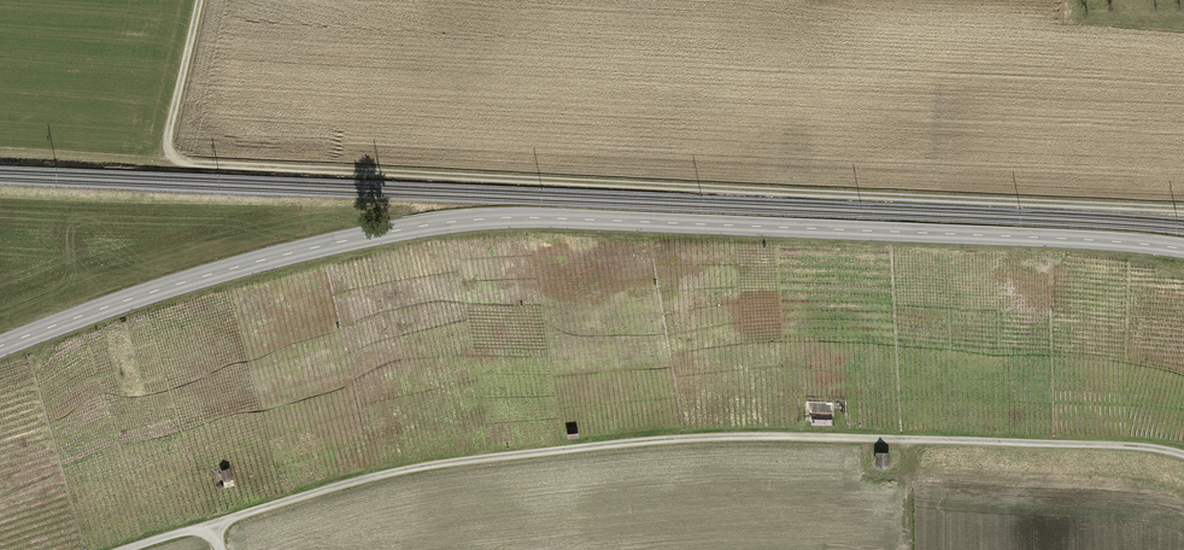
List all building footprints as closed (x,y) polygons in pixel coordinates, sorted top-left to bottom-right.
[(831,413),(813,412),(812,421),(831,422),(831,413)] [(577,427),(568,428),(569,435),(578,434),(577,427)] [(888,465),(888,453),(877,453),(877,465),(888,465)] [(229,467),(221,470),(225,485),(233,483),(229,467)]
